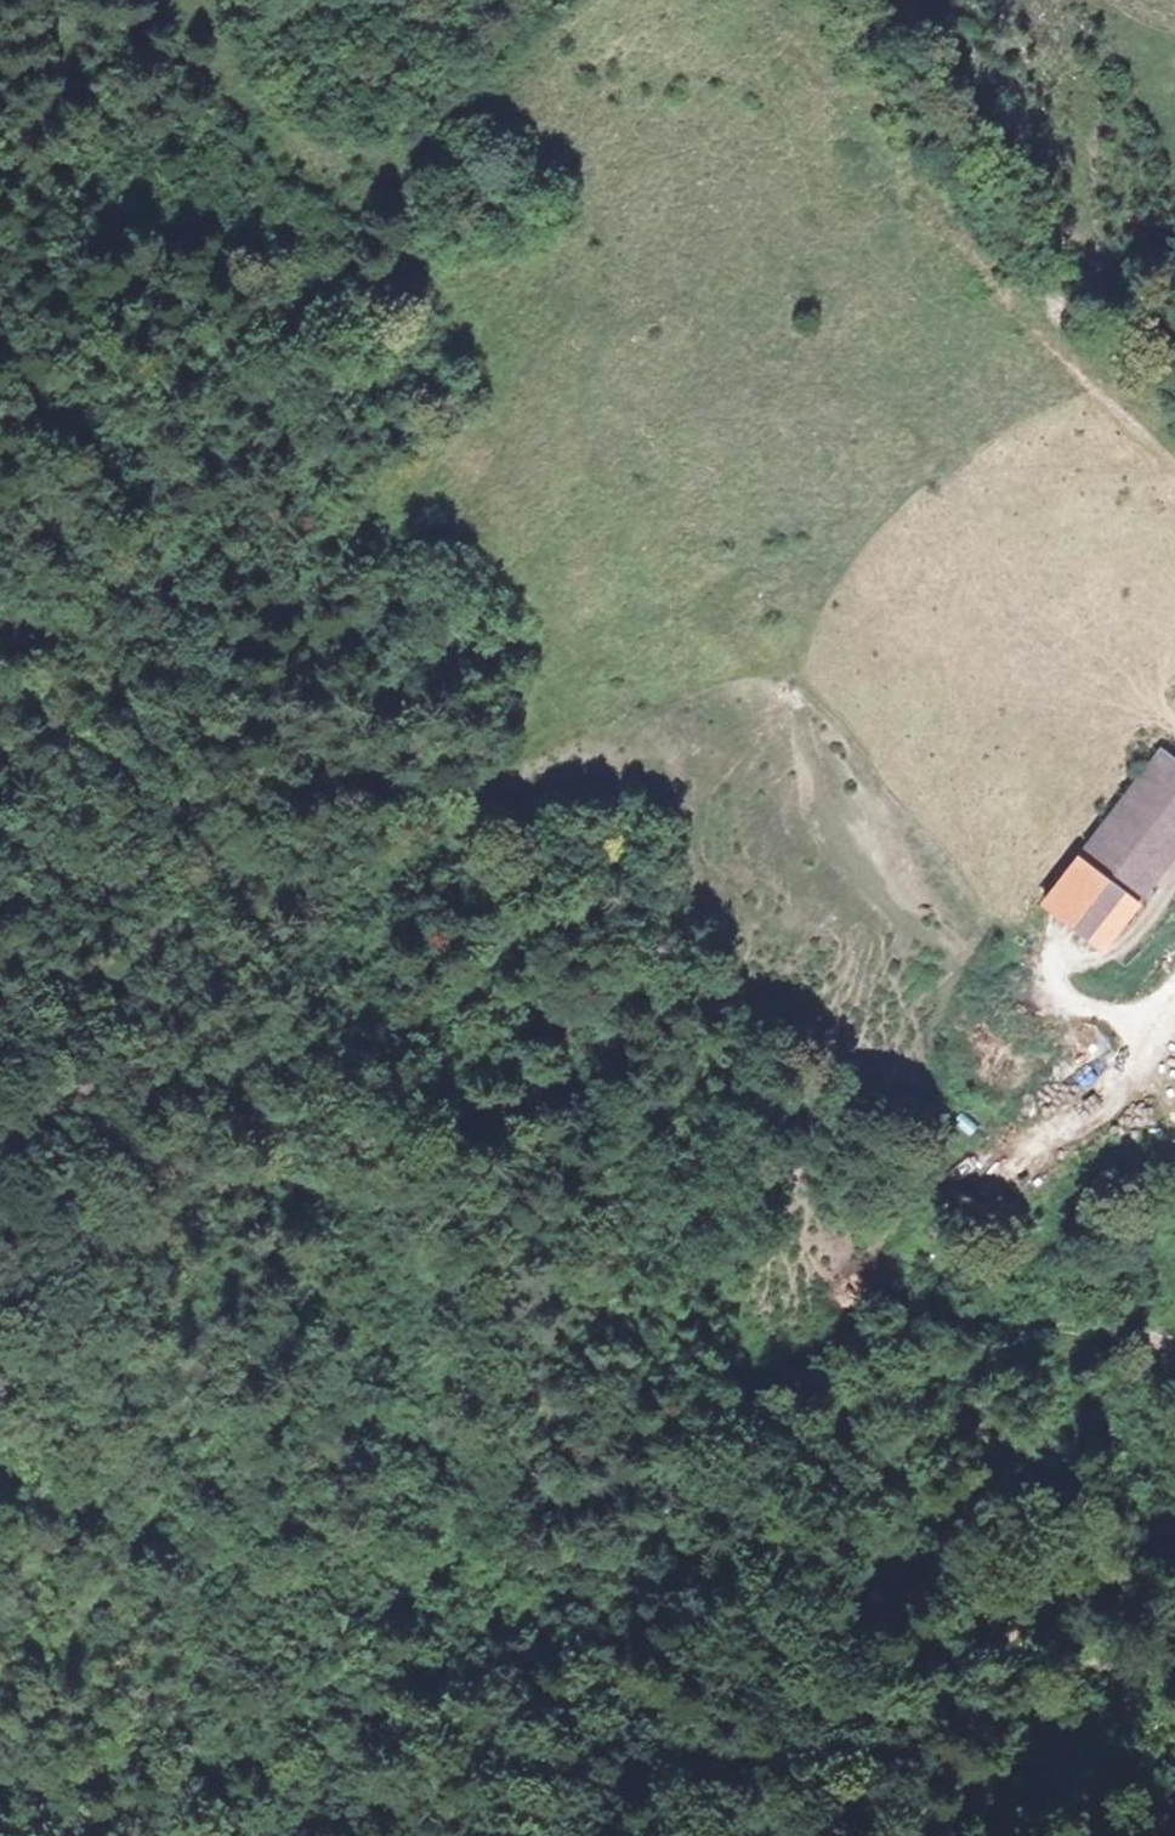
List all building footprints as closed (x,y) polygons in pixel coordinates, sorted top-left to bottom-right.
[(1034,911),(1093,957),(1174,851),(1174,764),(1159,751),(1034,911)]
